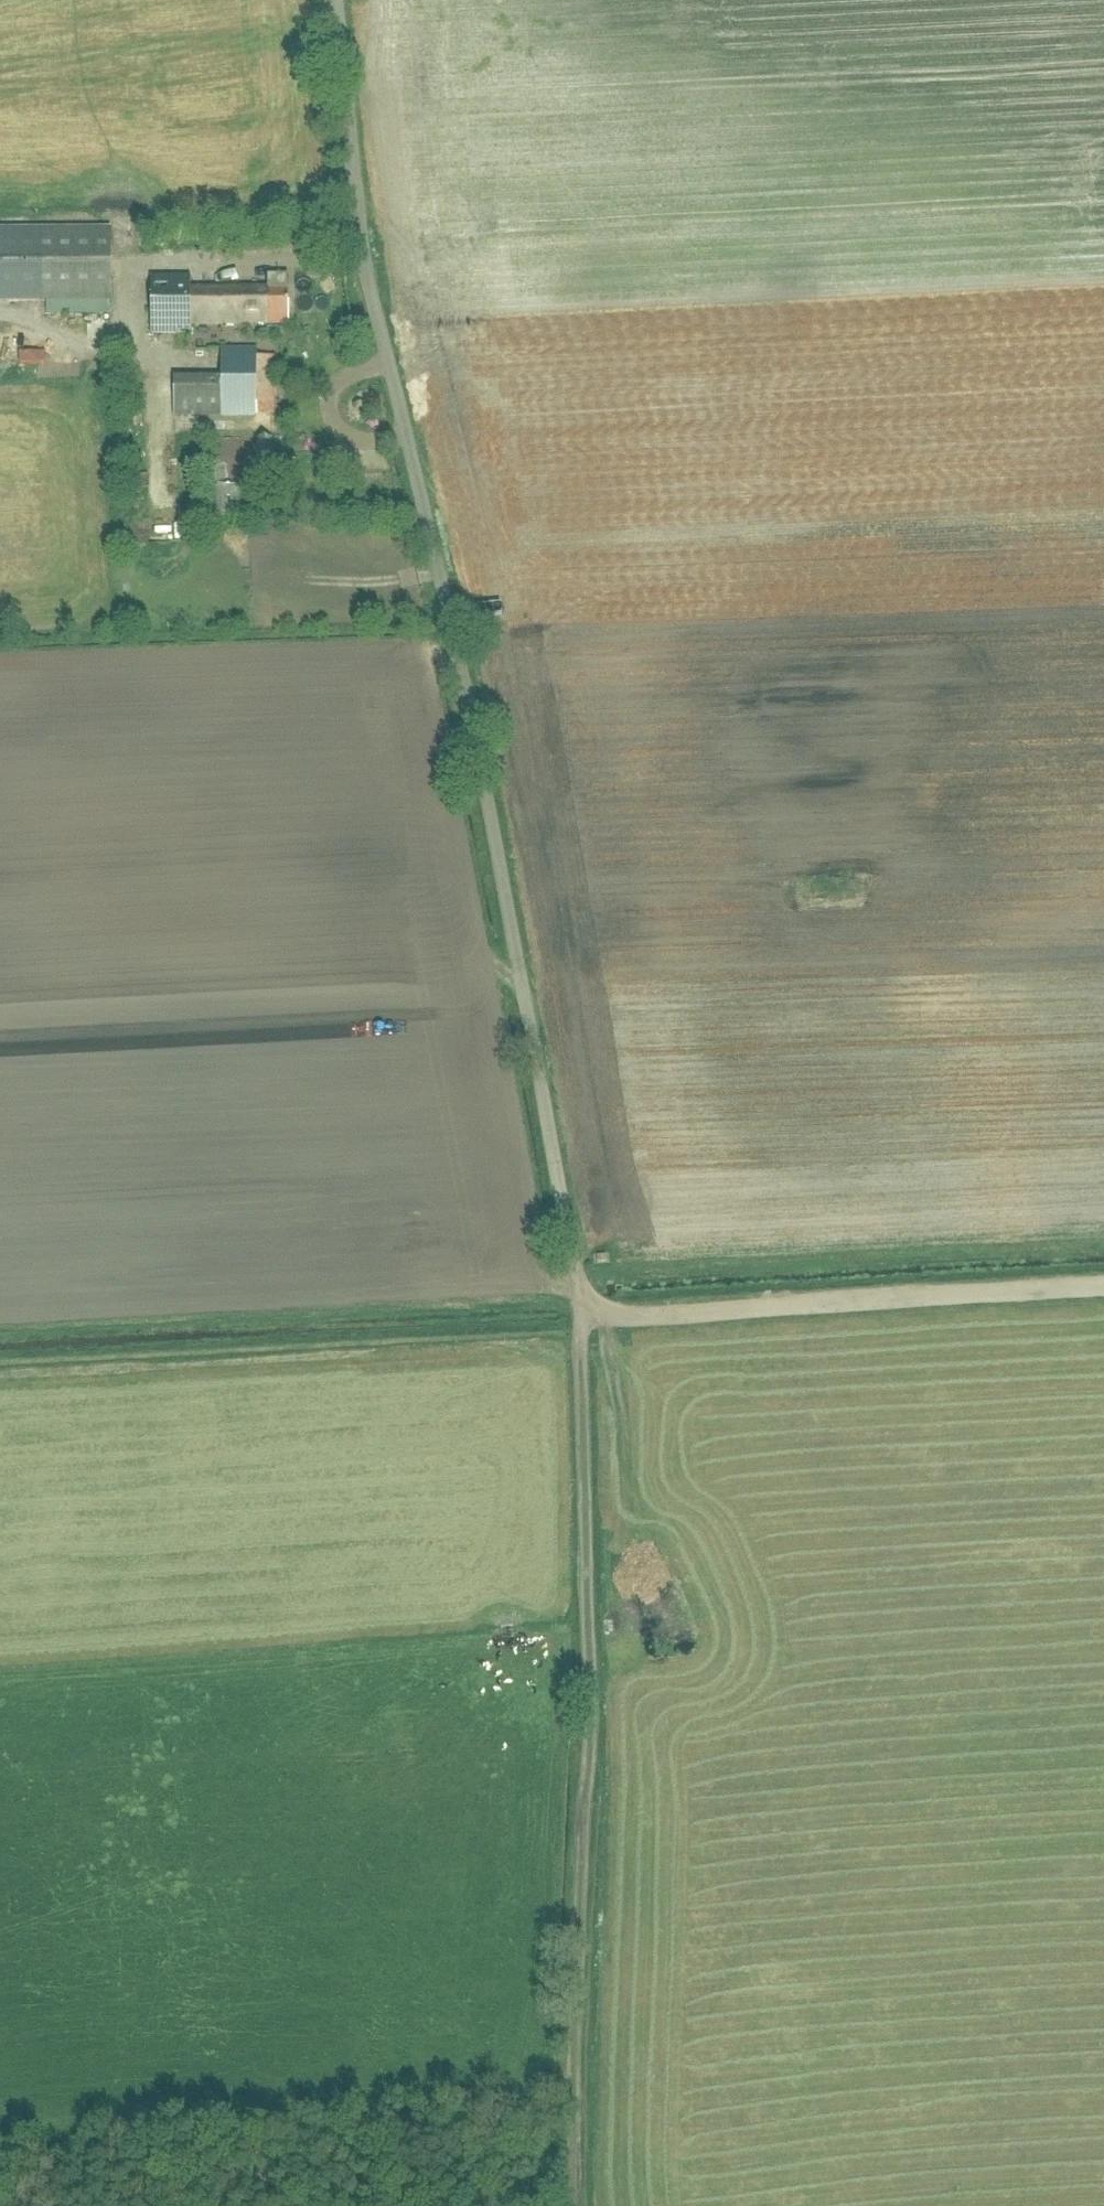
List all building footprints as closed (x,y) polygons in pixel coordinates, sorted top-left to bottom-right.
[(0,231),(0,302),(111,302),(111,232),(0,231)] [(151,279),(152,332),(152,336),(176,336),(176,333),(192,333),(192,326),(288,325),(288,277),(269,278),(269,290),(241,291),(241,287),(191,288),(190,279),(151,279)] [(221,418),(256,419),(256,418),(274,418),(273,359),(256,359),(256,350),(222,350),(221,380),(174,379),(174,418),(221,418)] [(351,410),(361,417),(370,404),(360,397),(351,410)] [(272,439),(256,440),(258,464),(273,464),(272,439)]
